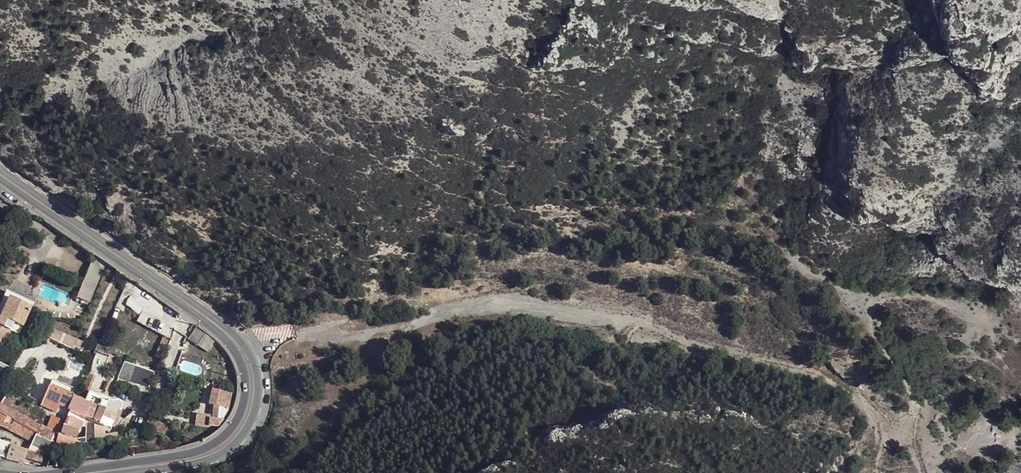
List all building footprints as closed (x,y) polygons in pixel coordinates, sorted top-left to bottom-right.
[(103,265),(91,256),(75,299),(87,304),(103,265)] [(0,302),(0,312),(6,299),(29,309),(31,305),(4,293),(0,302)] [(6,299),(0,312),(0,347),(1,348),(12,326),(20,330),(29,309),(6,299)] [(68,334),(51,326),(46,335),(64,343),(68,334)] [(202,337),(194,332),(187,342),(195,348),(205,355),(213,344),(210,340),(203,337),(202,337)] [(163,339),(158,348),(164,351),(169,342),(163,339)] [(95,356),(87,377),(100,382),(101,382),(100,388),(105,390),(107,384),(109,385),(112,379),(102,375),(105,366),(111,368),(114,360),(108,358),(107,360),(95,356)] [(9,368),(0,364),(0,383),(9,368)] [(153,375),(123,365),(116,380),(147,390),(153,375)] [(81,388),(79,393),(85,396),(92,379),(87,377),(83,376),(78,386),(81,388)] [(60,406),(68,410),(72,400),(77,389),(55,379),(51,387),(49,386),(42,404),(58,411),(60,406)] [(206,428),(215,429),(221,422),(226,413),(229,397),(220,395),(221,388),(211,385),(210,388),(211,388),(207,407),(212,409),(210,418),(194,416),(193,427),(206,428)] [(57,436),(59,448),(73,442),(76,434),(78,435),(80,428),(84,430),(84,440),(75,441),(76,444),(84,445),(93,444),(116,442),(115,436),(102,437),(101,435),(103,429),(109,431),(118,415),(118,414),(119,414),(120,413),(120,411),(120,409),(120,407),(118,406),(117,405),(116,405),(114,405),(113,405),(111,406),(108,404),(109,402),(101,398),(100,400),(88,394),(85,403),(84,402),(83,405),(72,400),(68,410),(66,413),(68,414),(63,428),(59,437),(57,436)] [(31,445),(28,453),(42,457),(49,444),(53,437),(0,409),(0,428),(31,445)] [(167,429),(147,420),(144,428),(163,437),(167,429)] [(5,463),(5,461),(8,449),(9,447),(0,444),(0,461),(5,463)] [(8,449),(5,461),(23,466),(24,461),(26,454),(8,449)] [(26,454),(24,461),(40,465),(42,457),(28,453),(26,452),(26,454)] [(54,462),(49,461),(45,469),(54,468),(54,462)]
